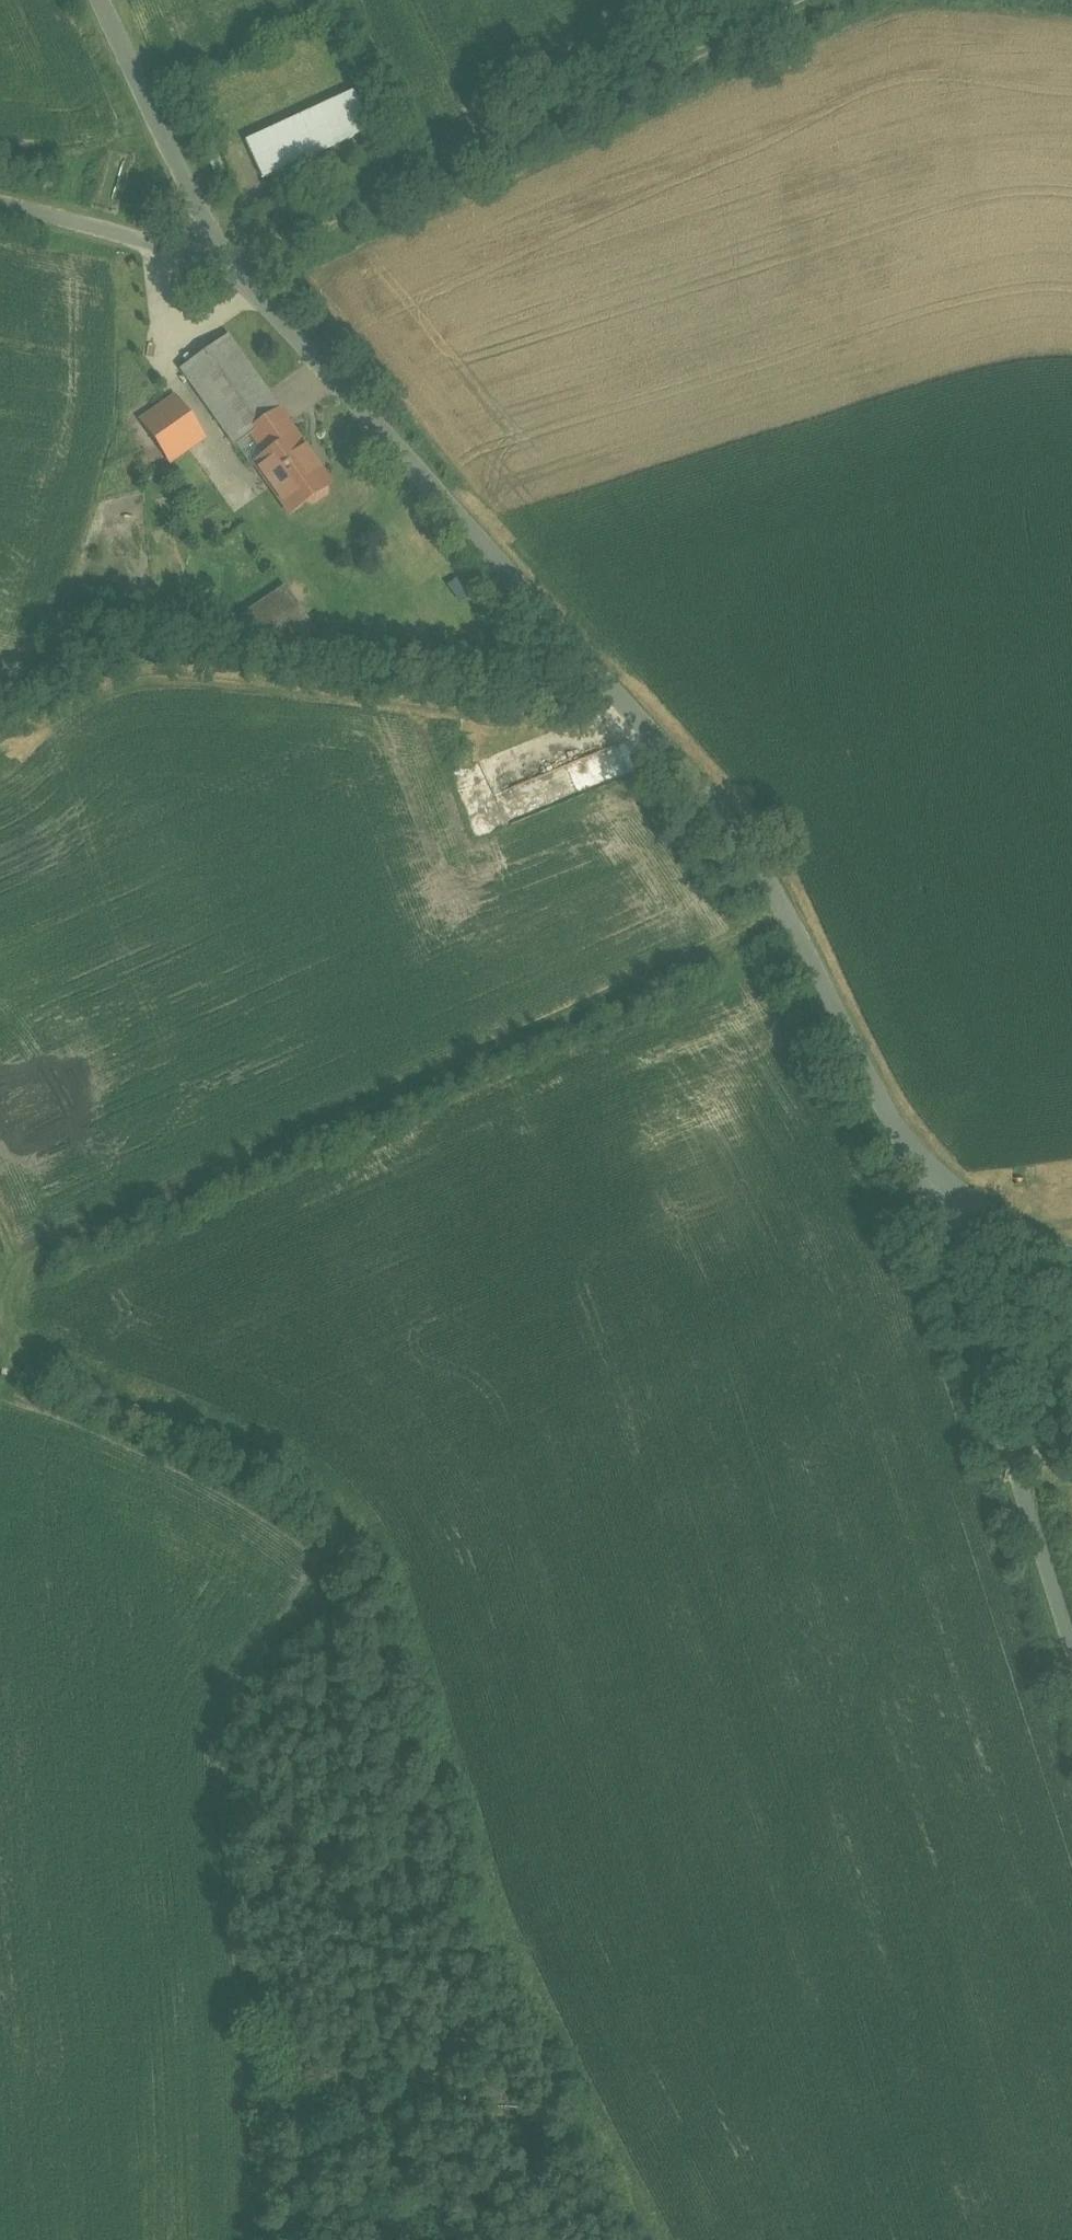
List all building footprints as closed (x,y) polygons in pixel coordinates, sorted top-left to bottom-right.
[(354,91),(245,141),(262,178),(371,129),(354,91)] [(217,154),(208,158),(213,170),(223,165),(217,154)] [(281,413),(227,336),(181,369),(236,445),(251,433),(281,413)] [(174,398),(142,421),(170,460),(202,437),(174,398)] [(330,484),(281,413),(251,433),(267,455),(255,464),(290,513),(306,501),(313,504),(326,495),(326,487),(330,484)] [(285,587),(240,618),(271,663),(316,632),(285,587)]
